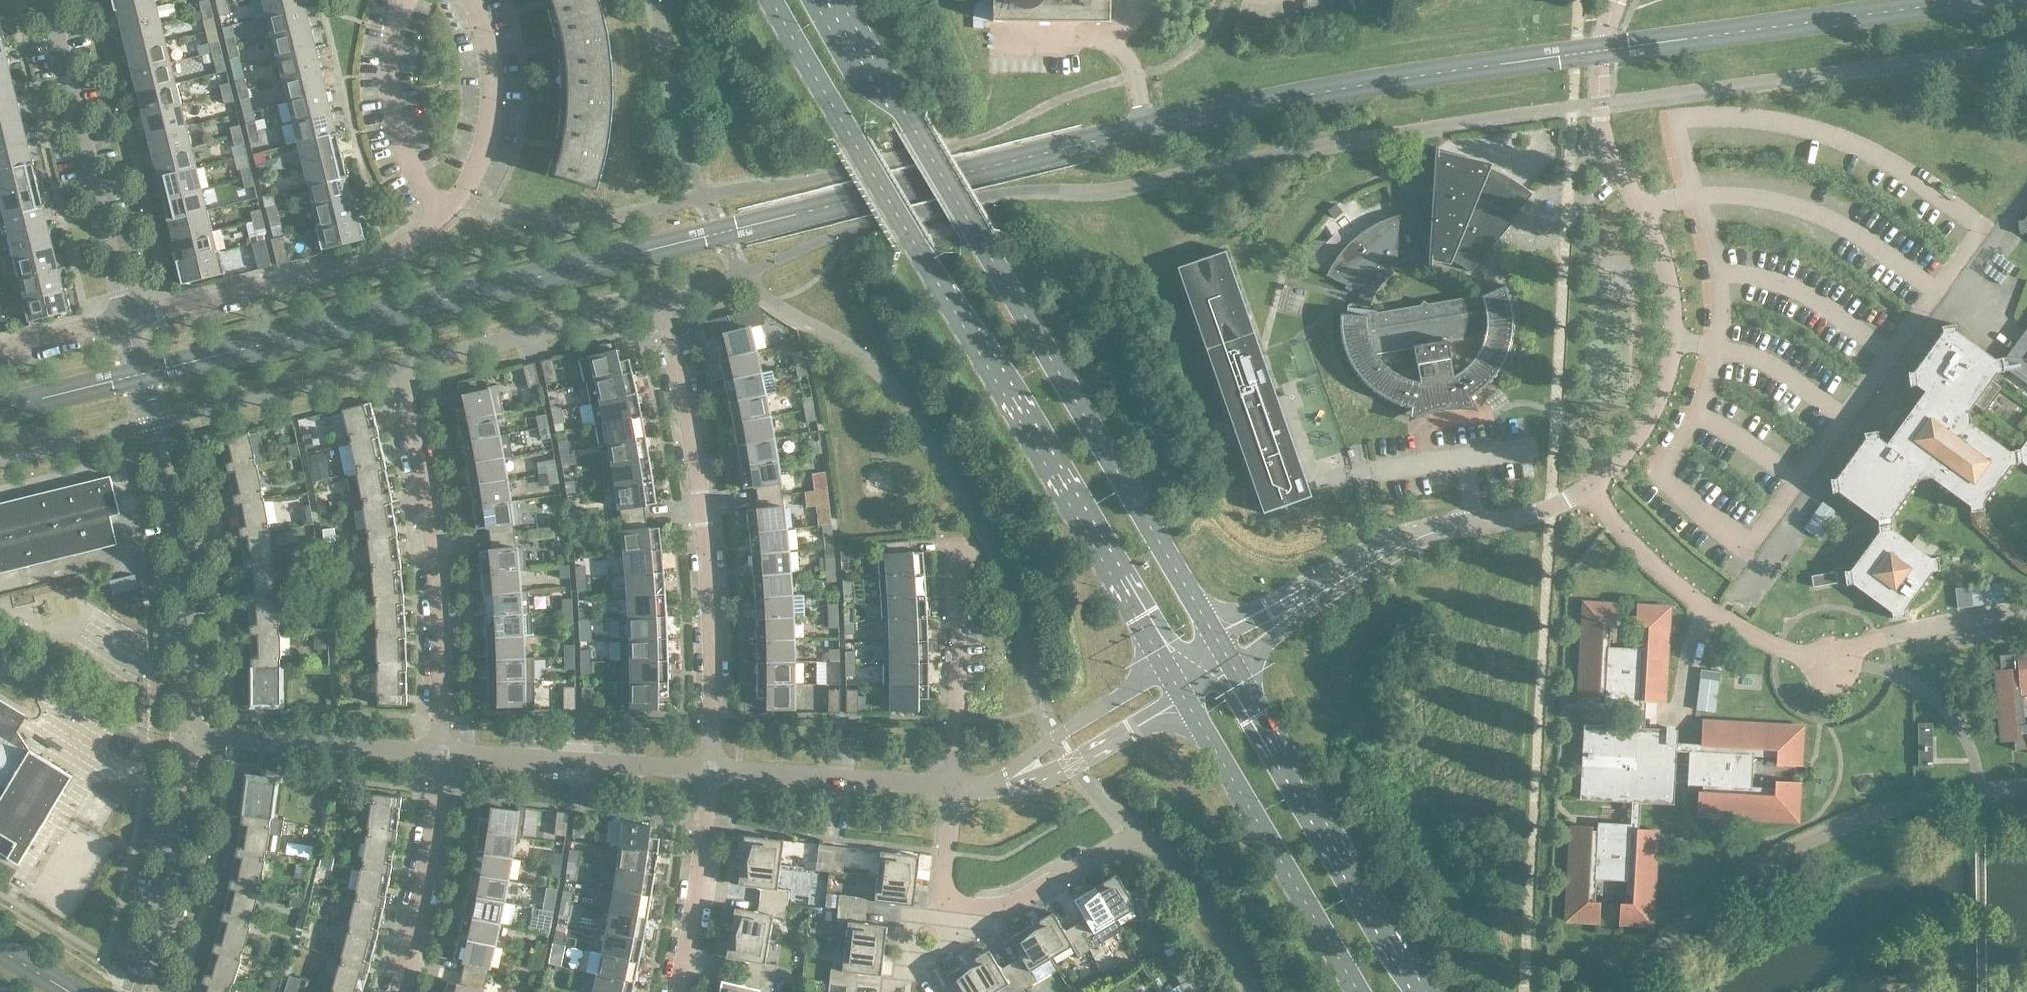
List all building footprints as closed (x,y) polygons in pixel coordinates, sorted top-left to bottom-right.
[(115,10),(117,10),(117,8),(151,0),(112,0),(115,10)] [(156,0),(151,0),(117,8),(117,10),(122,29),(161,20),(156,0)] [(209,0),(202,0),(199,1),(202,10),(211,8),(209,0)] [(304,0),(263,0),(267,16),(306,7),(304,0)] [(553,3),(559,22),(603,9),(600,0),(552,0),(553,3)] [(973,28),(984,28),(984,20),(993,21),(1111,22),(1111,0),(974,0),(973,28)] [(229,13),(227,4),(217,6),(219,15),(229,13)] [(311,28),(306,7),(267,16),(272,37),(311,28)] [(214,17),(211,8),(202,10),(204,19),(214,17)] [(608,32),(603,9),(559,22),(563,40),(565,50),(567,73),(613,70),(610,43),(608,32)] [(166,41),(161,20),(122,29),(127,50),(166,41)] [(316,49),(311,28),(272,37),(277,58),(316,49)] [(237,46),(235,36),(225,39),(227,48),(237,46)] [(222,50),(219,40),(210,43),(212,52),(222,50)] [(171,62),(166,41),(127,50),(132,71),(171,62)] [(210,43),(198,46),(200,55),(212,52),(210,43)] [(239,55),(237,46),(227,48),(230,57),(239,55)] [(321,70),(316,49),(277,58),(282,79),(321,70)] [(224,59),(222,50),(212,52),(214,61),(224,59)] [(204,63),(213,61),(211,53),(202,56),(204,63)] [(7,58),(0,59),(0,82),(12,79),(7,58)] [(176,83),(171,62),(132,71),(137,92),(176,83)] [(326,91),(321,70),(282,79),(288,100),(326,91)] [(613,97),(613,70),(567,73),(568,96),(567,105),(566,124),(611,130),(613,108),(613,97)] [(247,88),(245,78),(235,81),(238,90),(247,88)] [(12,79),(0,82),(0,104),(17,100),(12,79)] [(232,91),(229,82),(220,85),(222,94),(232,91)] [(181,104),(176,83),(137,92),(142,113),(181,104)] [(250,97),(247,88),(238,90),(240,99),(250,97)] [(234,101),(232,91),(222,94),(224,103),(234,101)] [(331,112),(326,91),(288,100),(293,122),(331,112)] [(17,100),(0,104),(0,126),(22,121),(17,100)] [(186,125),(181,104),(142,113),(148,135),(186,125)] [(336,132),(331,112),(293,122),(298,143),(338,133),(338,132),(336,132)] [(22,121),(0,126),(0,148),(27,142),(22,121)] [(258,130),(255,121),(246,123),(248,132),(258,130)] [(242,134),(240,124),(230,127),(232,136),(242,134)] [(611,130),(566,124),(563,143),(561,152),(554,175),(597,189),(605,162),(608,149),(611,130)] [(191,146),(186,125),(148,135),(153,156),(191,146)] [(260,139),(258,130),(248,132),(250,142),(260,139)] [(338,134),(338,133),(298,143),(303,164),(342,154),(337,134),(338,134)] [(244,143),(242,134),(232,136),(235,145),(244,143)] [(27,142),(0,148),(0,171),(34,162),(34,161),(32,162),(27,142)] [(197,167),(191,146),(153,156),(158,176),(156,176),(157,177),(197,167)] [(1436,147),(1433,187),(1433,189),(1434,189),(1432,217),(1429,266),(1432,266),(1432,254),(1434,254),(1434,255),(1439,256),(1445,258),(1448,259),(1453,260),(1457,262),(1461,264),(1465,267),(1470,271),(1491,248),(1490,247),(1489,248),(1487,246),(1532,194),(1529,191),(1522,186),(1517,182),(1512,179),(1505,175),(1501,173),(1493,169),(1488,167),(1482,165),(1475,163),(1467,161),(1458,159),(1449,157),(1449,158),(1438,157),(1438,147),(1436,147)] [(347,174),(342,154),(303,164),(308,185),(348,175),(348,174),(347,174)] [(34,162),(0,171),(0,193),(38,184),(33,164),(34,164),(34,162)] [(268,172),(266,163),(256,165),(258,175),(268,172)] [(202,188),(197,167),(157,177),(157,178),(158,178),(163,198),(202,188)] [(252,176),(250,167),(240,169),(243,178),(252,176)] [(270,182),(268,172),(258,175),(261,184),(270,182)] [(348,176),(348,175),(308,185),(313,206),(352,196),(347,176),(348,176)] [(255,185),(252,176),(243,178),(245,188),(255,185)] [(38,184),(0,193),(0,198),(4,215),(44,205),(44,203),(43,204),(38,184)] [(207,209),(202,188),(163,198),(168,218),(167,218),(167,219),(207,209)] [(357,216),(352,196),(313,206),(318,225),(318,227),(357,217),(357,216)] [(1343,212),(1336,203),(1328,210),(1334,219),(1343,212)] [(44,206),(44,205),(4,215),(9,236),(48,226),(43,206),(44,206)] [(278,214),(276,205),(266,207),(269,217),(278,214)] [(212,230),(207,209),(167,219),(167,220),(168,220),(173,240),(212,230)] [(263,218),(260,209),(251,211),(253,220),(263,218)] [(281,224),(278,214),(269,217),(271,226),(281,224)] [(1410,257),(1398,214),(1393,216),(1388,218),(1383,220),(1376,223),(1371,226),(1364,230),(1360,233),(1356,236),(1352,240),(1346,245),(1343,249),(1339,254),(1334,260),(1332,265),(1329,269),(1326,275),(1365,293),(1364,295),(1363,299),(1362,302),(1360,307),(1360,309),(1360,311),(1359,315),(1340,313),(1340,318),(1340,325),(1340,330),(1341,335),(1342,339),(1343,344),(1344,348),(1346,353),(1348,357),(1350,361),(1351,363),(1353,368),(1356,371),(1359,375),(1363,381),(1367,384),(1372,389),(1376,392),(1379,394),(1383,397),(1390,400),(1394,402),(1401,404),(1405,406),(1411,407),(1409,421),(1408,421),(1408,422),(1416,418),(1423,415),(1428,413),(1432,412),(1440,410),(1445,409),(1450,408),(1455,408),(1460,408),(1467,408),(1472,409),(1477,410),(1478,409),(1477,409),(1470,397),(1472,396),(1477,392),(1482,389),(1485,386),(1488,383),(1492,379),(1495,376),(1497,372),(1500,374),(1500,375),(1501,376),(1502,374),(1505,370),(1508,363),(1511,357),(1514,350),(1516,344),(1514,344),(1514,345),(1511,344),(1511,342),(1512,337),(1513,332),(1513,330),(1517,330),(1517,332),(1518,332),(1518,327),(1518,324),(1518,320),(1518,317),(1518,310),(1517,305),(1516,303),(1515,297),(1514,297),(1514,298),(1510,299),(1509,294),(1508,290),(1505,284),(1482,294),(1481,292),(1480,293),(1426,303),(1423,301),(1421,304),(1367,314),(1368,308),(1368,306),(1369,303),(1371,299),(1372,295),(1373,294),(1375,290),(1379,285),(1382,281),(1385,278),(1388,275),(1391,273),(1393,272),(1389,267),(1394,263),(1400,261),(1404,259),(1410,257)] [(365,239),(359,215),(357,216),(357,217),(318,227),(318,225),(316,226),(322,249),(365,239)] [(2024,219),(2017,220),(2020,234),(2026,233),(2026,215),(2024,219)] [(265,227),(263,218),(253,220),(255,230),(265,227)] [(53,247),(48,226),(9,236),(14,256),(53,247)] [(217,250),(212,230),(173,240),(178,260),(178,261),(217,251),(217,250)] [(290,261),(284,235),(271,238),(277,264),(290,261)] [(271,266),(265,240),(252,243),(259,269),(271,266)] [(58,268),(53,247),(14,256),(20,278),(58,268)] [(1298,500),(1311,496),(1264,360),(1226,249),(1177,266),(1263,513),(1298,501),(1298,500)] [(225,273),(219,250),(217,250),(217,251),(178,261),(178,260),(176,260),(181,283),(225,273)] [(63,288),(58,268),(20,278),(24,297),(25,298),(63,289),(63,288)] [(71,311),(65,287),(63,288),(63,289),(25,298),(24,297),(22,298),(28,321),(71,311)] [(716,347),(719,359),(755,351),(749,327),(760,324),(757,312),(734,318),(737,330),(720,334),(721,335),(724,334),(727,344),(716,347)] [(1864,439),(1862,441),(1836,477),(1829,478),(1831,492),(1838,491),(1876,519),(1878,531),(1850,569),(1844,571),(1846,584),(1853,583),(1891,611),(1892,618),(1906,616),(1905,609),(1933,571),(1939,570),(1937,556),(1930,557),(1892,529),(1890,517),(1918,479),(1930,477),(1969,505),(1970,511),(1972,511),(1974,523),(2021,568),(2026,572),(2026,561),(1983,518),(1981,509),(1983,509),(1982,502),(2010,464),(2022,462),(2026,466),(2026,439),(2020,448),(2008,450),(1970,422),(1968,410),(1972,404),(1983,412),(2002,386),(1991,378),(1996,372),(2008,370),(2026,384),(2026,327),(2006,356),(1994,358),(1955,330),(1954,323),(1940,326),(1942,332),(1914,371),(1907,372),(1909,386),(1916,384),(1924,390),(1904,418),(1899,415),(1900,414),(1899,413),(1890,425),(1891,426),(1892,425),(1896,428),(1886,443),(1878,437),(1877,430),(1863,432),(1864,439)] [(619,348),(590,356),(579,359),(585,383),(587,382),(632,371),(629,358),(618,361),(616,351),(620,350),(619,348)] [(761,372),(755,351),(719,359),(724,381),(761,372)] [(805,362),(802,351),(793,353),(796,364),(805,362)] [(558,381),(552,357),(540,360),(546,383),(558,381)] [(540,385),(534,362),(523,365),(528,388),(540,385)] [(808,374),(805,362),(796,364),(798,376),(808,374)] [(772,370),(761,372),(724,381),(729,402),(765,394),(777,392),(772,370)] [(637,393),(632,371),(587,382),(591,403),(601,401),(637,393)] [(488,384),(485,374),(458,381),(461,391),(488,384)] [(487,387),(488,389),(460,395),(460,397),(464,396),(467,405),(455,408),(458,421),(495,413),(503,411),(497,384),(487,387)] [(642,415),(637,393),(601,401),(591,403),(596,424),(606,422),(642,415)] [(770,416),(765,394),(729,402),(733,423),(770,416)] [(814,407),(812,396),(803,397),(805,409),(814,407)] [(558,398),(549,400),(552,412),(561,410),(558,398)] [(379,436),(371,402),(342,409),(348,434),(350,434),(351,440),(352,442),(379,436)] [(816,419),(814,407),(805,409),(807,421),(816,419)] [(563,422),(561,410),(552,412),(554,424),(563,422)] [(499,435),(495,413),(458,421),(462,442),(499,435)] [(549,425),(546,413),(537,415),(539,427),(549,425)] [(646,437),(642,415),(606,422),(610,443),(646,437)] [(773,438),(770,416),(733,423),(737,444),(773,438)] [(551,437),(549,425),(539,427),(542,439),(551,437)] [(310,429),(302,431),(306,449),(314,447),(310,429)] [(220,439),(228,472),(256,466),(255,464),(257,464),(264,462),(257,432),(249,433),(249,431),(220,439)] [(511,455),(507,433),(499,435),(462,442),(466,464),(503,456),(511,455)] [(386,469),(379,436),(352,442),(351,440),(350,441),(355,466),(357,466),(358,473),(358,474),(386,469)] [(774,438),(773,438),(737,444),(740,466),(777,460),(777,459),(789,457),(785,436),(774,438)] [(650,458),(646,437),(610,443),(613,465),(650,458)] [(567,439),(558,440),(560,452),(569,451),(567,439)] [(822,453),(820,440),(811,442),(813,454),(822,453)] [(297,441),(287,444),(290,455),(300,453),(297,441)] [(571,463),(569,451),(560,452),(562,464),(571,463)] [(323,452),(310,455),(313,468),(326,466),(323,452)] [(507,478),(503,456),(466,464),(470,485),(507,478)] [(557,470),(555,458),(546,460),(548,472),(557,470)] [(653,480),(650,458),(613,465),(617,486),(653,480)] [(782,494),(777,460),(740,466),(744,488),(756,486),(757,497),(782,494)] [(262,490),(257,464),(255,464),(256,466),(228,472),(235,504),(263,499),(262,498),(261,490),(262,490)] [(392,502),(386,469),(358,474),(358,473),(357,473),(361,499),(363,499),(364,505),(364,506),(392,502)] [(559,482),(557,470),(548,472),(550,484),(559,482)] [(825,470),(811,472),(814,488),(827,487),(825,470)] [(110,475),(0,502),(0,573),(117,544),(110,516),(120,514),(110,475)] [(510,500),(507,478),(470,485),(473,506),(510,500)] [(574,480),(565,481),(567,494),(576,492),(574,480)] [(656,503),(653,480),(617,486),(621,519),(646,516),(644,504),(656,503)] [(786,528),(782,494),(757,497),(759,509),(747,510),(749,532),(786,528)] [(264,497),(262,498),(263,499),(235,504),(240,536),(268,532),(268,531),(267,524),(269,523),(264,497)] [(324,499),(317,500),(319,512),(331,510),(329,502),(324,499)] [(518,499),(510,500),(473,506),(476,528),(488,527),(490,538),(515,535),(513,522),(521,521),(518,499)] [(397,535),(392,502),(364,506),(364,505),(362,505),(366,531),(368,531),(369,538),(369,539),(397,535)] [(829,502),(819,504),(821,517),(831,516),(829,502)] [(584,519),(582,508),(570,509),(572,521),(584,519)] [(305,513),(301,518),(302,524),(312,522),(311,512),(305,513)] [(647,528),(646,516),(621,519),(625,552),(662,549),(659,526),(647,528)] [(833,536),(832,524),(822,524),(824,537),(833,536)] [(582,526),(571,527),(572,539),(584,538),(582,526)] [(334,527),(322,528),(324,542),(336,541),(334,527)] [(297,528),(285,530),(287,542),(299,539),(297,528)] [(788,550),(786,528),(749,532),(751,554),(788,550)] [(270,531),(268,531),(268,532),(240,536),(245,569),(273,565),(273,564),(272,557),(274,557),(270,531)] [(401,569),(397,535),(369,539),(369,538),(367,538),(371,564),(372,564),(373,570),(373,571),(401,569)] [(516,547),(515,535),(490,538),(491,549),(479,550),(481,573),(518,569),(526,568),(524,548),(522,546),(516,547)] [(911,552),(910,540),(885,542),(886,554),(878,554),(880,577),(925,573),(923,551),(911,552)] [(856,544),(840,546),(841,559),(857,558),(856,544)] [(664,571),(662,549),(625,552),(627,574),(664,571)] [(790,572),(788,550),(751,554),(753,575),(790,572)] [(836,569),(835,557),(825,557),(826,569),(836,569)] [(274,564),(273,564),(273,565),(245,569),(248,601),(276,599),(276,598),(276,591),(277,590),(274,564)] [(570,577),(569,565),(560,565),(561,578),(570,577)] [(585,565),(575,566),(576,578),(586,577),(585,565)] [(404,602),(401,569),(373,571),(373,570),(371,570),(374,597),(375,596),(376,603),(376,604),(404,602)] [(520,591),(518,569),(481,573),(483,594),(520,591)] [(836,581),(836,569),(826,569),(827,582),(836,581)] [(665,593),(664,571),(627,574),(629,595),(665,593)] [(1811,575),(1813,586),(1838,582),(1836,571),(1811,575)] [(792,595),(790,572),(753,575),(754,597),(792,595)] [(926,596),(925,573),(880,577),(882,598),(926,596)] [(587,590),(586,577),(576,578),(577,590),(587,590)] [(843,580),(843,592),(853,592),(852,579),(843,580)] [(306,583),(294,585),(295,597),(307,595),(306,583)] [(528,591),(520,591),(483,594),(485,616),(530,613),(528,591)] [(667,615),(665,593),(629,595),(630,617),(667,615)] [(803,594),(792,595),(754,597),(756,618),(793,617),(804,616),(803,594)] [(927,618),(926,596),(882,598),(883,620),(890,619),(927,618)] [(278,598),(276,598),(276,599),(248,601),(250,634),(279,633),(279,632),(278,624),(280,624),(278,598)] [(573,610),(572,598),(563,598),(563,611),(573,610)] [(406,636),(404,602),(376,604),(376,603),(374,603),(376,629),(377,629),(378,636),(378,637),(406,636)] [(1616,604),(1584,602),(1578,697),(1598,698),(1599,694),(1605,695),(1604,703),(1637,705),(1636,727),(1579,724),(1575,798),(1632,801),(1631,824),(1598,822),(1597,830),(1591,830),(1591,826),(1571,825),(1566,920),(1598,922),(1599,902),(1595,902),(1596,878),(1627,880),(1626,903),(1621,903),(1620,923),(1652,925),(1657,830),(1638,829),(1640,802),(1673,804),(1676,750),(1680,751),(1689,751),(1687,784),(1703,785),(1703,791),(1699,791),(1698,815),(1798,821),(1800,782),(1776,781),(1775,788),(1751,786),(1753,755),(1777,757),(1777,763),(1801,765),(1803,726),(1703,720),(1702,744),(1680,743),(1677,743),(1677,729),(1673,729),(1673,733),(1668,732),(1668,729),(1644,727),(1645,700),(1665,701),(1670,607),(1637,605),(1636,625),(1641,625),(1640,648),(1609,646),(1610,623),(1615,624),(1616,604)] [(839,615),(838,603),(829,603),(829,615),(839,615)] [(588,607),(578,607),(579,620),(588,619),(588,607)] [(853,609),(844,609),(844,621),(854,621),(853,609)] [(573,622),(573,610),(563,611),(564,623),(573,622)] [(532,612),(530,613),(485,616),(486,637),(523,635),(533,634),(532,612)] [(668,638),(667,615),(630,617),(631,638),(668,638)] [(839,627),(839,615),(829,615),(830,627),(839,627)] [(794,639),(793,617),(756,618),(756,640),(794,639)] [(928,640),(927,618),(890,619),(891,641),(928,640)] [(589,631),(588,619),(579,620),(579,632),(589,631)] [(854,633),(854,621),(844,621),(845,634),(854,633)] [(280,632),(279,632),(279,633),(250,634),(251,666),(280,667),(280,665),(279,658),(281,658),(280,632)] [(318,648),(326,648),(325,632),(317,632),(318,648)] [(524,658),(523,635),(486,637),(487,659),(524,658)] [(378,637),(378,636),(376,636),(377,662),(379,662),(379,669),(379,670),(407,670),(406,636),(378,637)] [(668,660),(668,638),(631,638),(621,639),(622,660),(631,660),(668,660)] [(794,661),(794,639),(756,640),(757,661),(794,661)] [(929,662),(928,640),(891,641),(892,662),(929,662)] [(575,656),(574,644),(565,644),(565,656),(575,656)] [(840,661),(840,648),(830,648),(830,661),(840,661)] [(590,649),(580,649),(581,661),(590,661),(590,649)] [(2015,650),(2016,653),(1999,655),(2000,669),(1994,670),(2000,741),(2013,740),(2014,749),(2026,748),(2026,724),(2023,724),(2020,695),(2026,695),(2026,649),(2015,650)] [(855,651),(845,651),(846,663),(855,663),(855,651)] [(575,668),(575,656),(565,656),(566,669),(575,668)] [(534,658),(524,658),(487,659),(487,680),(535,680),(534,658)] [(669,682),(668,660),(631,660),(632,682),(669,682)] [(590,673),(590,661),(581,661),(581,674),(590,673)] [(794,683),(794,661),(757,661),(757,683),(794,683)] [(830,661),(826,661),(827,683),(840,683),(840,673),(840,661),(830,661)] [(929,684),(929,662),(892,662),(884,662),(884,684),(892,684),(929,684)] [(855,675),(855,663),(846,663),(846,675),(855,675)] [(281,665),(280,665),(280,667),(251,666),(251,691),(251,705),(281,705),(281,665)] [(407,705),(407,670),(379,670),(379,669),(377,669),(377,695),(378,695),(378,704),(407,705)] [(346,671),(337,671),(337,682),(346,682),(346,671)] [(535,708),(535,680),(487,680),(487,694),(499,694),(499,704),(495,704),(495,705),(525,705),(525,708),(535,708)] [(632,682),(622,682),(621,710),(635,711),(635,707),(662,707),(662,705),(657,705),(657,696),(669,696),(669,682),(632,682)] [(794,683),(757,683),(757,697),(768,697),(768,707),(764,707),(764,708),(794,708),(794,683)] [(929,684),(892,684),(891,709),(921,709),(921,708),(917,708),(917,698),(929,698),(929,684)] [(575,710),(575,686),(563,686),(564,710),(575,710)] [(593,686),(582,687),(582,710),(594,710),(593,686)] [(828,688),(828,712),(840,712),(840,688),(828,688)] [(857,689),(845,689),(845,713),(857,713),(857,689)] [(0,700),(0,852),(19,864),(73,776),(30,750),(22,742),(24,740),(17,730),(26,716),(0,700)] [(1918,723),(1918,744),(1932,744),(1932,723),(1918,723)] [(1932,765),(1932,744),(1918,744),(1918,766),(1932,765)] [(277,780),(247,776),(242,812),(242,814),(270,818),(272,818),(277,780)] [(367,828),(369,828),(369,827),(397,831),(401,796),(373,793),(372,802),(371,802),(367,828)] [(480,817),(478,830),(514,835),(518,811),(488,807),(488,808),(492,808),(491,818),(480,817)] [(338,820),(339,813),(328,811),(326,818),(338,820)] [(569,812),(557,811),(554,834),(566,836),(569,812)] [(587,814),(575,812),(572,836),(584,837),(587,814)] [(270,818),(242,814),(241,823),(237,847),(265,851),(264,852),(266,853),(270,827),(269,826),(270,818)] [(624,818),(613,817),(610,845),(621,847),(658,851),(660,838),(648,836),(649,826),(654,827),(654,826),(624,822),(624,818)] [(369,827),(369,828),(368,835),(366,834),(362,860),(364,861),(364,859),(392,864),(397,831),(369,827)] [(514,835),(478,830),(475,852),(511,857),(514,835)] [(745,835),(742,860),(781,865),(784,840),(745,835)] [(297,844),(295,855),(305,857),(307,845),(297,844)] [(816,869),(829,871),(832,845),(819,844),(816,869)] [(846,847),(832,845),(829,871),(842,873),(846,847)] [(265,851),(237,847),(235,855),(230,879),(258,885),(258,886),(260,886),(265,860),(263,860),(264,852),(265,851)] [(658,851),(621,847),(618,868),(655,873),(658,851)] [(579,850),(570,849),(568,861),(577,862),(579,850)] [(881,851),(878,876),(917,880),(920,855),(881,851)] [(511,857),(475,852),(471,873),(507,879),(511,857)] [(554,852),(552,864),(561,865),(563,853),(554,852)] [(320,855),(318,864),(331,867),(333,858),(320,855)] [(364,859),(364,861),(363,867),(361,867),(356,893),(358,893),(358,892),(386,897),(392,864),(364,859)] [(781,865),(742,860),(739,885),(761,887),(759,899),(788,904),(789,890),(778,888),(781,865)] [(577,862),(568,861),(566,873),(575,874),(577,862)] [(561,865),(552,864),(550,876),(559,878),(561,865)] [(297,866),(295,878),(306,880),(308,868),(297,866)] [(655,873),(618,868),(615,889),(652,895),(655,873)] [(507,879),(471,873),(467,894),(503,901),(507,879)] [(1117,873),(1095,886),(1115,920),(1136,908),(1142,918),(1154,911),(1139,886),(1128,893),(1117,873)] [(917,880),(878,876),(875,901),(914,905),(917,880)] [(258,885),(230,879),(229,887),(223,911),(251,917),(250,918),(252,919),(258,893),(256,893),(258,886),(258,885)] [(1115,920),(1095,886),(1074,899),(1085,918),(1075,924),(1089,949),(1101,942),(1095,932),(1115,920)] [(652,895),(615,889),(611,911),(648,917),(652,895)] [(572,891),(563,890),(561,902),(570,903),(572,891)] [(358,892),(358,893),(356,900),(355,899),(349,925),(351,925),(351,924),(379,930),(386,897),(358,892)] [(503,901),(467,894),(463,915),(499,923),(503,901)] [(838,907),(866,911),(868,897),(839,894),(838,907)] [(292,895),(289,906),(300,908),(302,898),(292,895)] [(546,897),(544,909),(553,911),(555,899),(546,897)] [(788,904),(759,899),(757,911),(735,907),(731,932),(769,939),(773,915),(785,918),(788,904)] [(570,903),(561,902),(559,914),(568,915),(570,903)] [(865,923),(866,911),(838,907),(836,921),(848,922),(845,946),(884,950),(887,925),(865,923)] [(553,911),(544,909),(542,921),(551,923),(553,911)] [(251,917),(223,911),(221,919),(214,942),(242,950),(242,951),(243,952),(250,926),(249,926),(250,918),(251,917)] [(648,917),(611,911),(607,932),(644,939),(648,917)] [(1053,911),(1031,924),(1051,958),(1072,946),(1078,956),(1089,949),(1075,924),(1064,931),(1053,911)] [(499,923),(463,915),(458,936),(494,945),(499,923)] [(351,924),(351,925),(349,932),(348,931),(341,957),(343,957),(343,956),(370,963),(379,930),(351,924)] [(1051,958),(1031,924),(1010,937),(1021,956),(1011,962),(1025,987),(1037,980),(1031,970),(1051,958)] [(556,931),(553,942),(562,944),(564,932),(556,931)] [(644,939),(607,932),(603,953),(639,961),(644,939)] [(769,939),(731,932),(726,957),(749,961),(746,973),(774,978),(777,964),(765,962),(769,939)] [(494,945),(458,936),(453,958),(465,961),(462,972),(486,978),(494,945)] [(242,950),(214,942),(212,951),(205,974),(232,982),(232,983),(233,984),(241,959),(240,958),(242,951),(242,950)] [(535,954),(544,956),(547,944),(538,942),(535,954)] [(562,944),(553,942),(551,954),(560,956),(562,944)] [(859,973),(881,975),(884,950),(845,946),(842,969),(831,968),(829,981),(857,985),(859,973)] [(967,962),(985,991),(994,991),(1008,984),(1013,991),(1017,991),(1025,987),(1011,962),(1000,969),(989,949),(967,962)] [(639,961),(603,953),(591,950),(587,972),(598,974),(635,982),(639,961)] [(343,957),(341,964),(339,963),(332,988),(334,989),(334,988),(349,991),(362,991),(370,963),(343,956),(343,957)] [(956,991),(985,991),(967,962),(946,975),(956,991)] [(1117,967),(1111,971),(1115,978),(1121,974),(1117,967)] [(462,972),(459,983),(448,980),(444,991),(483,991),(486,978),(462,972)] [(1097,972),(1093,974),(1098,983),(1102,980),(1097,972)] [(746,973),(744,985),(722,980),(719,991),(759,991),(760,989),(771,991),(774,978),(746,973)] [(205,974),(202,982),(199,991),(230,991),(231,991),(229,990),(232,983),(232,982),(205,974)] [(598,974),(594,991),(632,991),(635,982),(598,974)] [(290,976),(288,983),(300,986),(302,980),(290,976)] [(1193,976),(1181,983),(1186,991),(1202,991),(1193,976)] [(262,991),(263,991),(276,991),(278,984),(266,980),(262,991)] [(857,985),(829,981),(828,991),(857,991),(857,985)]
